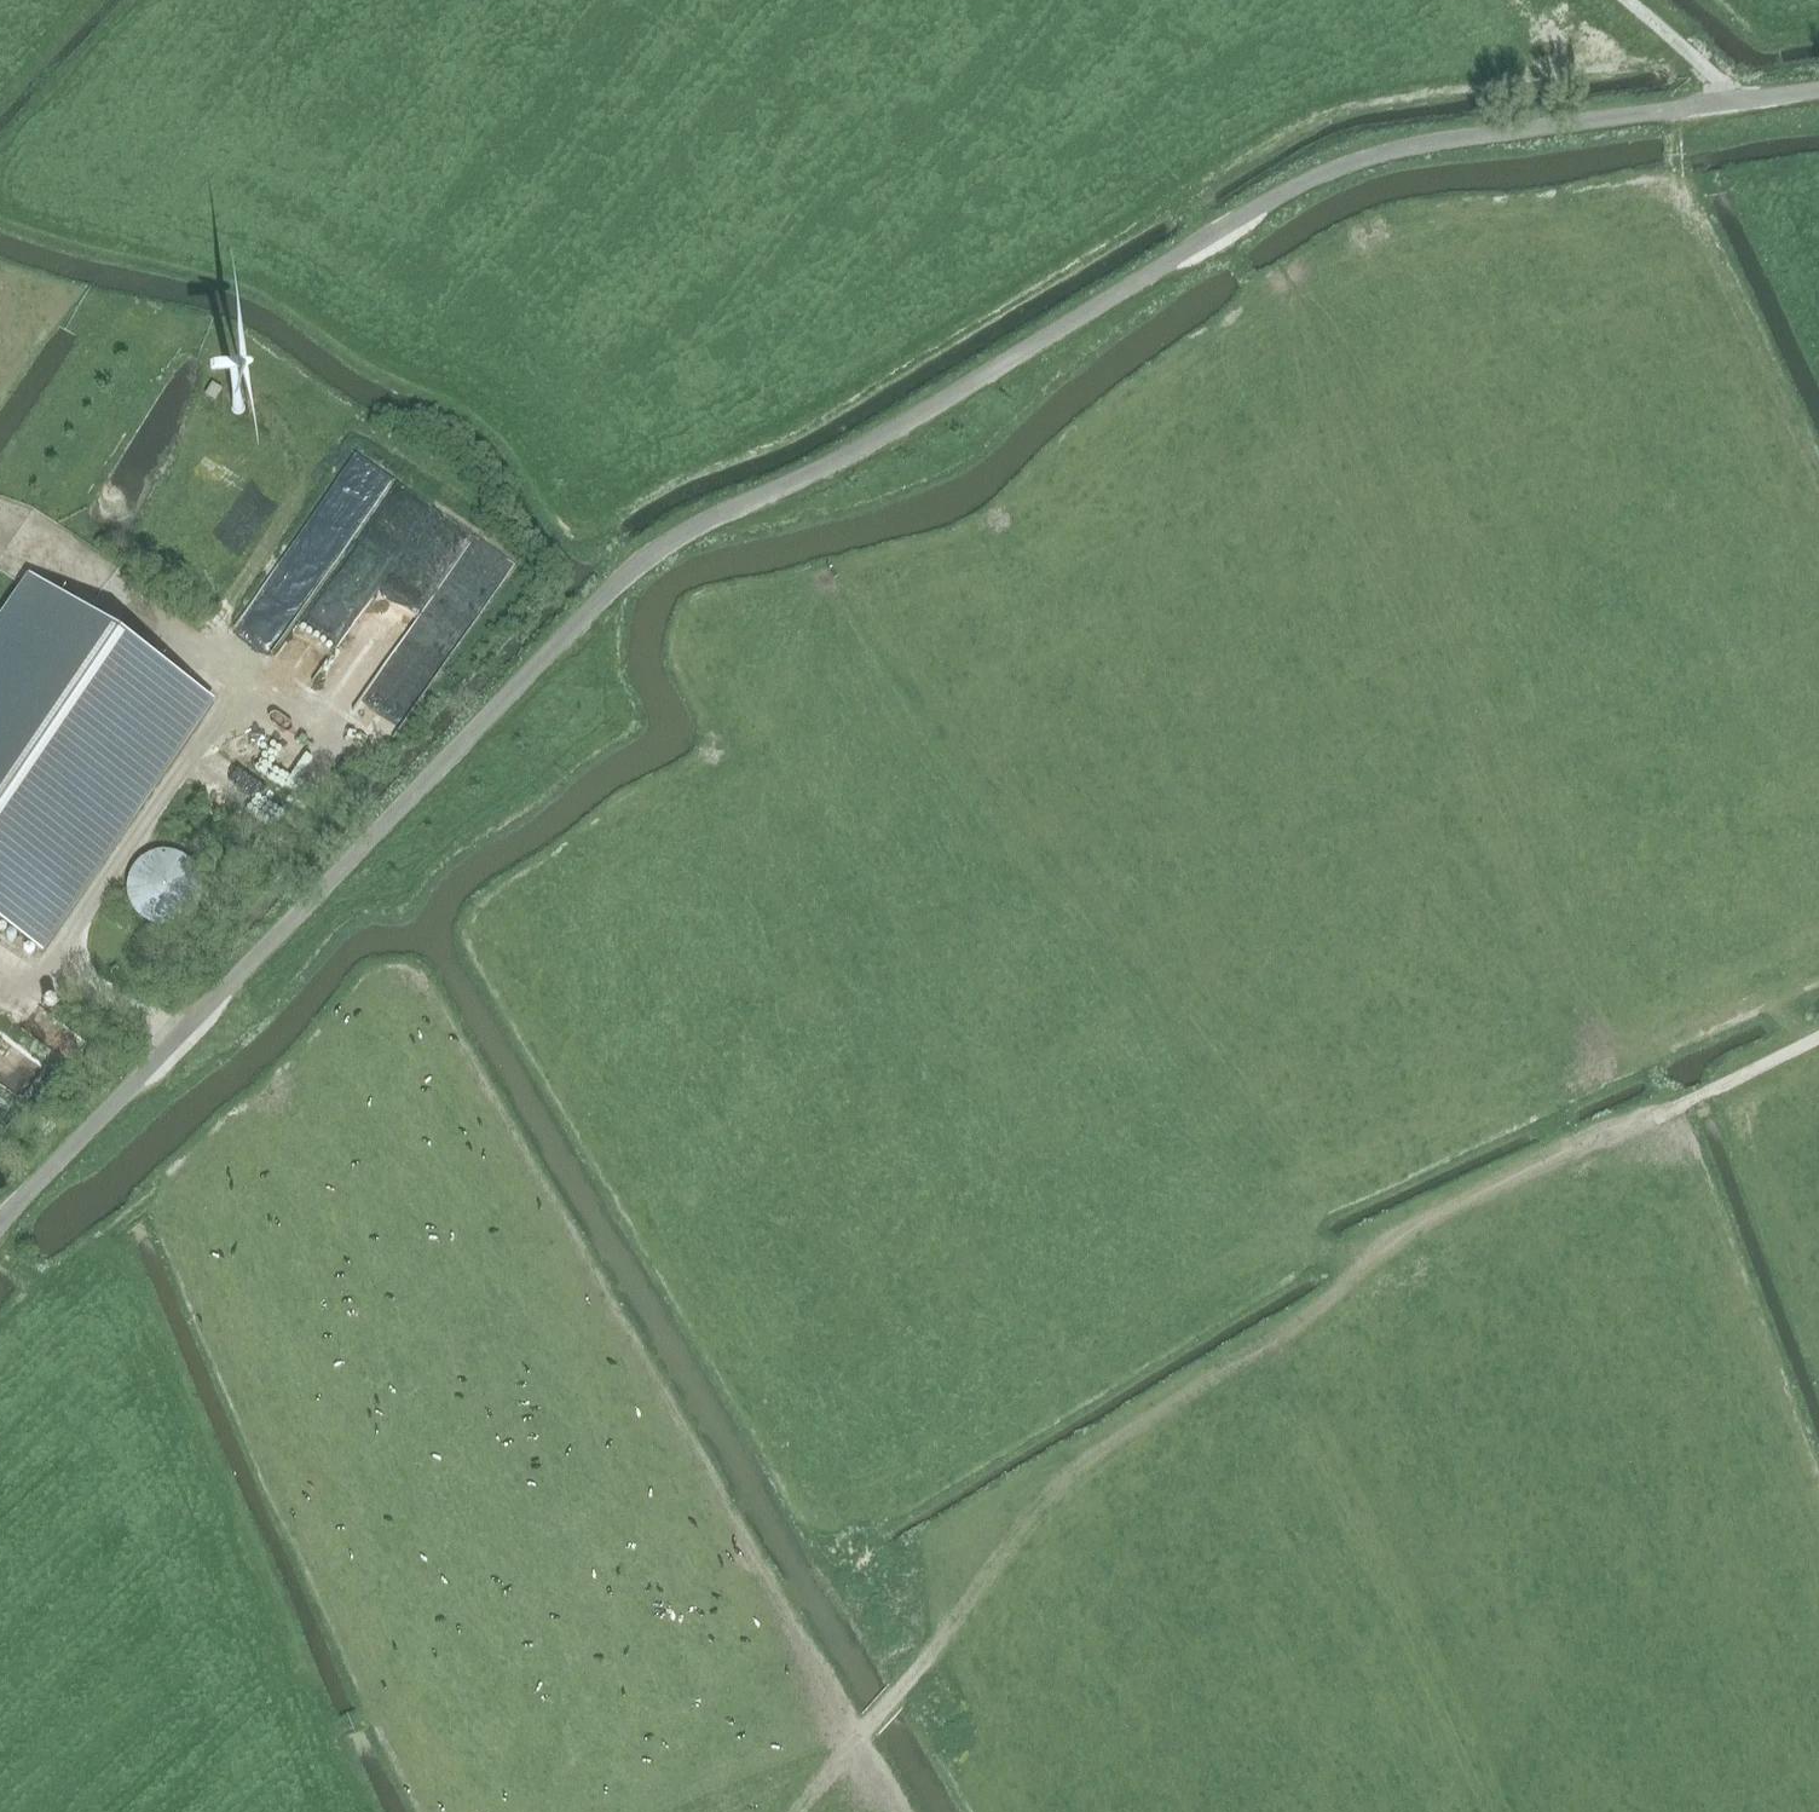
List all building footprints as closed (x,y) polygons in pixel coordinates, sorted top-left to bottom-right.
[(340,495),(375,513),(396,473),(361,455),(340,495)] [(0,627),(0,922),(42,950),(151,790),(212,700),(33,578),(0,627)] [(178,926),(182,925),(185,923),(189,920),(192,917),(196,914),(198,910),(201,905),(202,900),(203,895),(204,889),(203,884),(202,879),(200,874),(198,870),(195,866),(192,863),(189,860),(185,858),(182,856),(177,854),(173,853),(168,852),(163,852),(158,853),(152,855),(148,857),(143,860),(139,863),(136,867),(133,871),(131,875),(129,880),(128,884),(128,888),(128,892),(128,897),(129,901),(131,906),(134,910),(137,914),(140,918),(145,922),(149,924),(154,926),(159,928),(164,928),(169,928),(173,927),(178,926)]
